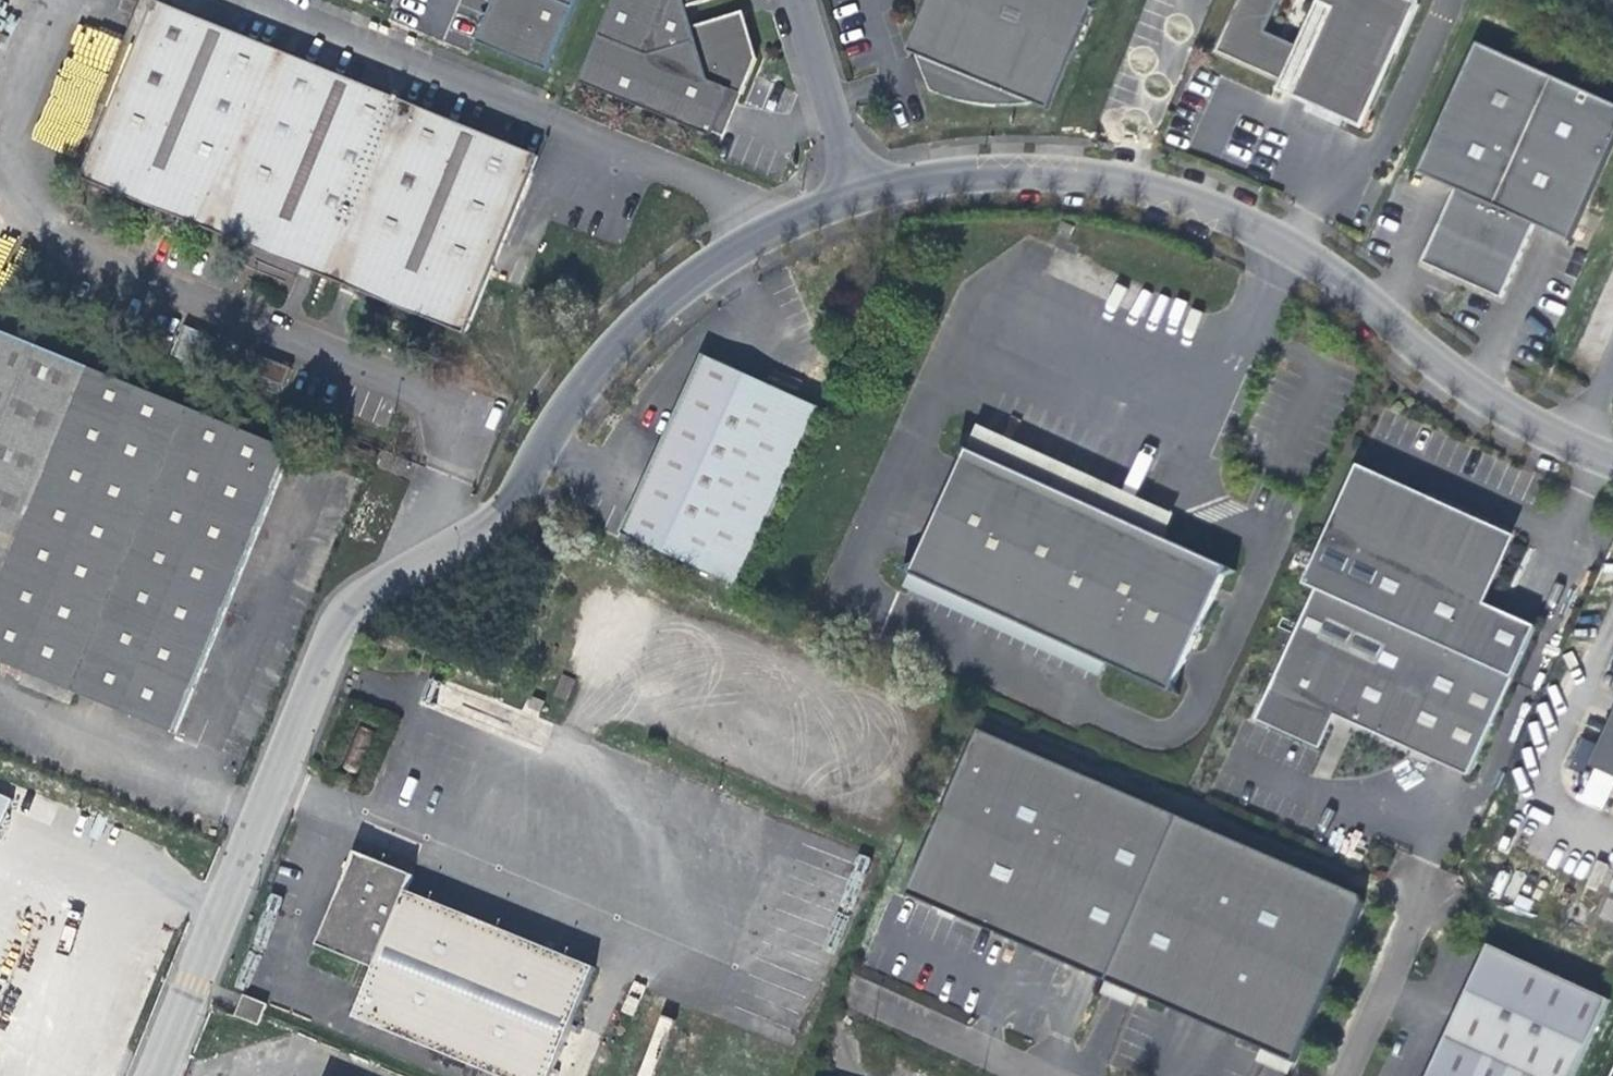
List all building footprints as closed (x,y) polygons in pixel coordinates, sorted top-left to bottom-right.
[(472,40),(542,69),(568,0),(487,0),(472,40)] [(574,80),(707,134),(726,88),(737,92),(751,56),(737,9),(687,24),(681,2),(688,0),(606,0),(574,80)] [(931,91),(935,92),(955,99),(973,103),(986,104),(1000,105),(1013,104),(1026,102),(1030,101),(1047,108),(1090,0),(929,0),(908,51),(914,54),(942,65),(931,91)] [(1215,47),(1281,75),(1288,78),(1295,61),(1318,71),(1308,95),(1362,118),(1411,0),(1234,0),(1215,47)] [(542,154),(159,3),(106,129),(85,182),(469,334),(542,154)] [(33,142),(76,158),(120,37),(77,22),(33,142)] [(1477,30),(1420,163),(1456,178),(1425,252),(1505,287),(1537,213),(1572,228),(1612,133),(1612,89),(1477,30)] [(942,65),(914,54),(931,91),(942,65)] [(1278,83),(1308,95),(1318,71),(1295,61),(1288,78),(1281,75),(1278,83)] [(27,672),(129,712),(182,733),(296,448),(0,329),(0,661),(27,672)] [(748,581),(828,403),(705,353),(632,535),(748,581)] [(257,354),(251,372),(287,386),(294,368),(257,354)] [(1231,561),(975,445),(917,572),(1173,688),(1231,561)] [(1476,574),(1486,579),(1505,535),(1386,481),(1387,477),(1349,460),(1295,581),(1311,588),(1252,720),(1276,731),(1278,727),(1320,746),(1334,716),(1469,777),(1536,627),(1476,600),(1467,596),(1476,574)] [(1467,596),(1476,600),(1486,579),(1476,574),(1467,596)] [(540,694),(536,706),(547,710),(552,698),(540,694)] [(1592,765),(1600,769),(1612,774),(1612,720),(1592,765)] [(981,723),(909,889),(1003,935),(1287,1075),(1356,915),(1351,900),(981,723)] [(1586,768),(1594,743),(1580,738),(1572,764),(1586,768)] [(1600,769),(1597,777),(1588,772),(1582,785),(1591,789),(1587,799),(1585,802),(1604,810),(1612,791),(1612,774),(1600,769)] [(1578,795),(1587,799),(1591,789),(1582,785),(1578,795)] [(11,797),(0,792),(0,821),(11,797)] [(328,947),(385,968),(366,1018),(517,1075),(561,1075),(605,966),(416,891),(422,876),(363,854),(328,947)] [(1434,1075),(1577,1075),(1612,998),(1491,945),(1434,1075)] [(250,1019),(270,1027),(273,1018),(277,1006),(257,999),(250,1019)]
